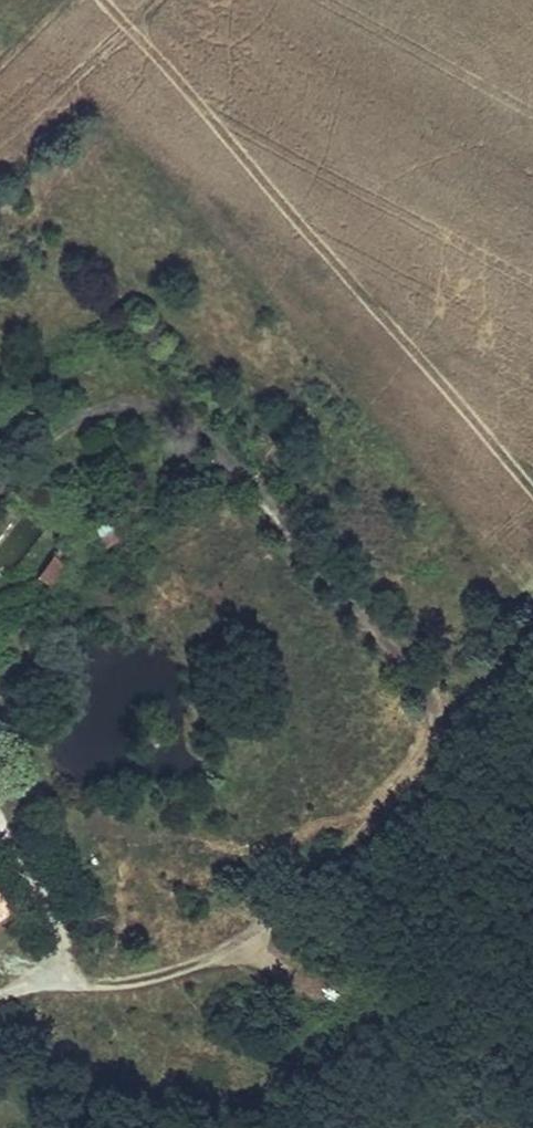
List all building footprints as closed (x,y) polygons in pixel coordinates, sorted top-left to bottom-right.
[(68,555),(59,546),(53,554),(63,561),(68,555)] [(63,561),(53,554),(37,576),(53,588),(69,566),(63,561)]
